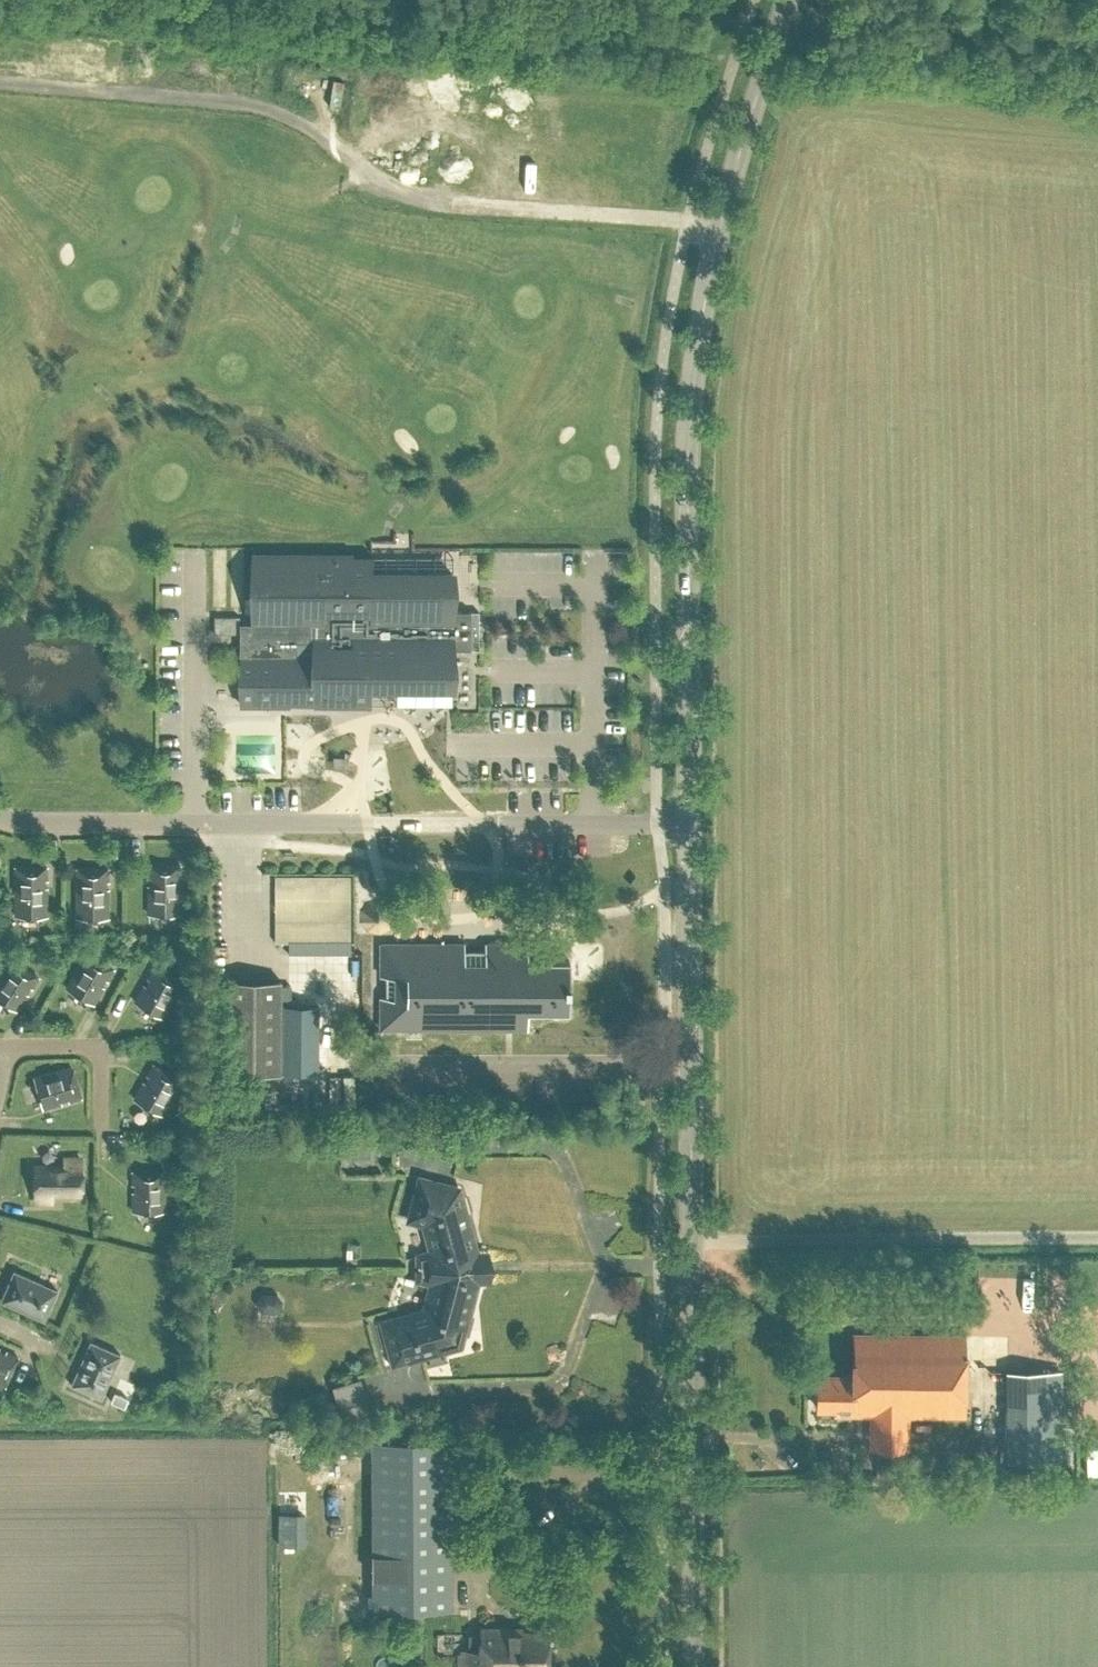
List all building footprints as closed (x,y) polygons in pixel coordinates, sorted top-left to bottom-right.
[(371,573),(371,554),(252,554),(252,624),(240,624),(240,641),(240,645),(240,673),(240,685),(240,702),(240,703),(276,703),(323,703),(332,703),(371,703),(371,685),(384,685),(421,685),(452,685),(452,668),(453,654),(453,648),(471,649),(471,610),(453,610),(453,573),(401,573),(371,573)] [(213,624),(213,642),(238,642),(238,624),(213,624)] [(546,653),(546,662),(573,663),(573,654),(546,653)] [(236,782),(276,780),(275,747),(234,749),(236,782)] [(351,757),(337,756),(336,768),(351,768),(351,757)] [(145,912),(178,912),(178,884),(175,884),(175,877),(178,877),(178,864),(146,864),(145,912)] [(45,887),(45,879),(48,879),(48,867),(15,867),(15,914),(47,914),(48,887),(45,887)] [(108,880),(108,868),(76,867),(74,914),(107,915),(108,887),(105,887),(105,880),(108,880)] [(352,875),(276,875),(276,944),(352,944),(352,875)] [(379,1003),(379,1027),(501,1027),(526,1027),(526,1020),(526,1012),(526,1010),(537,1010),(561,1010),(567,1010),(567,959),(561,958),(537,958),(526,958),(526,941),(495,941),(484,941),(484,947),(462,947),(462,941),(379,941),(379,973),(385,973),(385,995),(379,995),(379,1003)] [(68,988),(96,1004),(105,988),(103,987),(107,980),(109,982),(116,971),(88,954),(68,988)] [(20,1011),(30,995),(28,993),(32,987),(34,989),(41,978),(14,961),(0,982),(0,998),(20,1011)] [(233,962),(215,963),(216,977),(234,975),(233,962)] [(136,1002),(165,1017),(174,1001),(171,1000),(175,993),(177,994),(183,983),(155,968),(136,1002)] [(282,1073),(282,980),(226,979),(225,1072),(282,1073)] [(135,1098),(163,1114),(173,1098),(169,1096),(173,1090),(176,1092),(183,1081),(155,1064),(135,1098)] [(37,1077),(46,1108),(64,1103),(63,1101),(70,1099),(71,1102),(83,1098),(74,1067),(37,1077)] [(81,1192),(81,1157),(64,1157),(64,1166),(35,1166),(35,1191),(81,1192)] [(165,1211),(165,1172),(132,1173),(132,1185),(136,1185),(137,1192),(133,1192),(133,1211),(165,1211)] [(477,1252),(467,1214),(468,1212),(464,1198),(462,1198),(459,1187),(420,1176),(409,1218),(428,1223),(431,1235),(428,1238),(431,1249),(418,1253),(418,1255),(420,1254),(421,1277),(419,1276),(418,1278),(431,1283),(428,1293),(431,1296),(428,1307),(382,1320),(382,1321),(393,1362),(423,1354),(422,1350),(443,1345),(444,1348),(460,1344),(462,1333),(464,1332),(469,1319),(467,1317),(477,1278),(488,1279),(490,1272),(490,1258),(488,1252),(477,1252)] [(44,1318),(57,1289),(14,1269),(0,1299),(44,1318)] [(258,1299),(257,1307),(262,1313),(275,1314),(281,1309),(281,1302),(277,1296),(264,1294),(258,1299)] [(963,1415),(964,1333),(853,1333),(853,1376),(816,1375),(816,1406),(834,1406),(833,1414),(869,1415),(869,1447),(908,1447),(908,1414),(963,1415)] [(101,1396),(120,1353),(90,1340),(71,1383),(101,1396)] [(0,1350),(0,1383),(3,1384),(16,1354),(4,1349),(3,1352),(0,1350)] [(1005,1369),(1005,1457),(1060,1457),(1060,1369),(1005,1369)] [(370,1410),(360,1377),(332,1384),(342,1418),(370,1410)] [(115,1391),(110,1402),(123,1408),(128,1397),(115,1391)] [(372,1608),(453,1607),(452,1439),(371,1439),(372,1608)] [(906,1470),(906,1451),(886,1451),(886,1470),(906,1470)] [(547,1631),(506,1631),(506,1628),(481,1628),(481,1650),(470,1650),(469,1666),(547,1666),(547,1631)]
